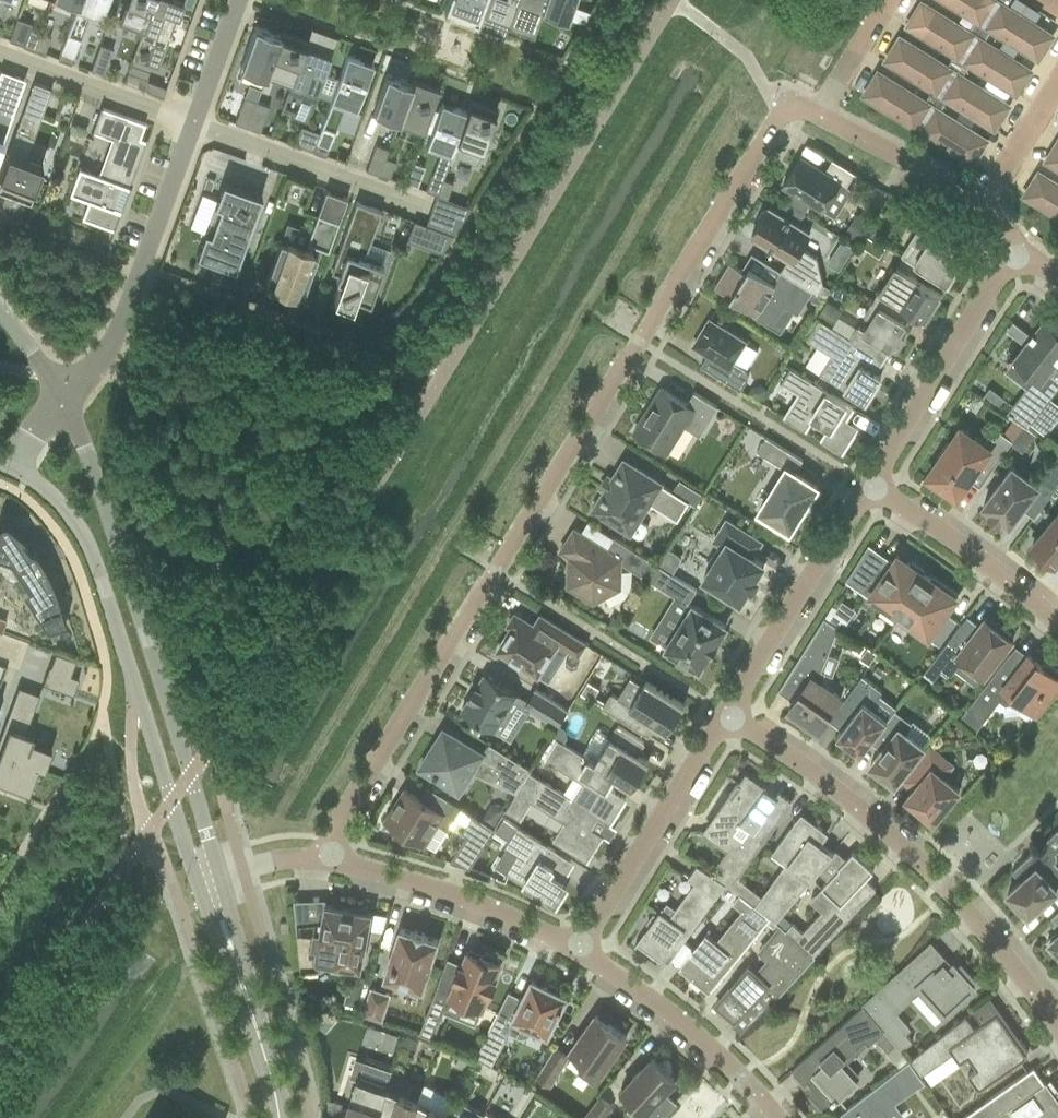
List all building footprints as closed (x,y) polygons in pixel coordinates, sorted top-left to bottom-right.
[(76,7),(58,58),(71,63),(89,14),(101,18),(108,0),(79,0),(76,7)] [(142,29),(153,0),(125,0),(118,20),(142,29)] [(132,58),(133,59),(134,57),(157,66),(156,67),(158,68),(171,34),(175,21),(183,0),(153,0),(142,29),(132,58)] [(449,3),(475,13),(480,0),(450,0),(449,3)] [(508,25),(517,0),(487,0),(482,13),(475,26),(477,27),(479,23),(504,32),(502,36),(504,37),(508,25)] [(508,25),(533,34),(542,9),(541,8),(544,0),(517,0),(508,25)] [(541,8),(542,9),(567,18),(573,0),(544,0),(541,8)] [(976,20),(983,25),(999,0),(943,0),(976,20)] [(1009,0),(999,0),(983,25),(991,30),(1038,59),(1053,35),(1006,6),(1009,0)] [(976,20),(969,31),(921,2),(907,26),(954,55),(961,60),(983,25),(976,20)] [(267,74),(266,74),(281,35),(280,34),(255,25),(240,66),(267,76),(267,74)] [(984,41),(991,30),(983,25),(961,60),(969,64),(1016,94),(1031,70),(984,41)] [(290,82),(279,112),(281,113),(282,111),(305,119),(304,121),(306,122),(318,87),(323,74),(332,50),(339,37),(337,37),(335,40),(310,31),(312,27),(310,27),(306,39),(290,82)] [(24,45),(34,49),(40,32),(30,28),(24,45)] [(267,74),(290,82),(306,39),(281,30),(280,34),(281,35),(266,74),(267,74)] [(34,49),(45,52),(51,36),(40,32),(34,49)] [(954,55),(947,66),(900,37),(885,61),(932,90),(940,95),(961,60),(954,55)] [(100,44),(90,70),(104,75),(113,48),(100,44)] [(312,151),(314,151),(325,155),(326,155),(343,106),(356,111),(373,63),(347,54),(319,132),(312,151)] [(962,76),(969,64),(961,60),(940,95),(947,99),(994,129),(1009,105),(962,76)] [(932,90),(925,101),(878,72),(863,95),(918,130),(940,95),(932,90)] [(373,110),(398,119),(411,82),(386,73),(373,110)] [(398,119),(397,121),(423,131),(439,87),(413,78),(411,82),(398,119)] [(149,91),(151,92),(163,96),(166,87),(148,81),(147,87),(148,89),(149,90),(149,91)] [(51,88),(33,82),(23,110),(41,117),(51,88)] [(940,111),(947,99),(940,95),(918,130),(973,164),(988,140),(940,111)] [(235,122),(247,127),(257,101),(244,97),(235,122)] [(16,103),(0,98),(0,148),(16,103)] [(497,108),(470,98),(466,111),(455,142),(456,143),(451,155),(476,164),(481,152),(497,108)] [(247,127),(259,132),(269,106),(257,101),(247,127)] [(456,143),(455,142),(466,111),(441,102),(429,135),(426,145),(451,155),(456,143)] [(101,106),(91,132),(93,133),(93,132),(103,136),(112,111),(102,108),(102,107),(101,106)] [(79,168),(69,193),(88,200),(82,218),(113,229),(112,230),(114,230),(148,138),(146,137),(145,140),(140,139),(145,123),(126,116),(117,141),(104,177),(98,175),(79,168)] [(30,199),(42,164),(26,158),(30,147),(25,145),(30,131),(17,126),(0,173),(0,188),(30,199)] [(298,135),(297,141),(298,144),(301,146),(312,151),(319,132),(301,126),(298,135)] [(1045,161),(1057,169),(1057,140),(1045,161)] [(366,170),(379,175),(379,174),(385,157),(388,149),(375,144),(366,170)] [(379,174),(390,178),(395,161),(385,157),(379,174)] [(832,159),(825,172),(800,157),(783,185),(823,210),(840,183),(846,187),(854,173),(832,159)] [(1038,172),(1023,196),(1057,217),(1057,184),(1038,172)] [(436,194),(442,179),(432,175),(426,191),(436,194)] [(442,179),(436,194),(447,198),(453,182),(442,179)] [(202,194),(190,227),(204,232),(196,255),(218,263),(219,263),(230,267),(235,269),(262,196),(223,182),(216,199),(202,194)] [(304,248),(287,241),(286,244),(280,242),(265,282),(271,284),(270,286),(295,295),(296,293),(302,295),(320,248),(328,250),(347,198),(326,190),(304,248)] [(336,280),(339,281),(333,299),(352,306),(355,297),(369,302),(383,265),(363,258),(367,248),(359,245),(364,230),(373,233),(381,211),(356,202),(330,272),(338,274),(336,280)] [(800,248),(810,233),(769,207),(767,210),(762,211),(757,219),(758,224),(751,235),(789,258),(780,271),(822,297),(826,299),(831,290),(823,285),(817,258),(800,248)] [(857,241),(870,221),(857,213),(845,234),(857,241)] [(951,250),(958,238),(926,218),(903,256),(947,284),(963,258),(951,250)] [(873,222),(866,234),(878,241),(882,234),(880,226),(873,222)] [(425,225),(418,244),(441,253),(452,234),(425,225)] [(842,239),(834,251),(846,258),(854,246),(842,239)] [(873,260),(881,247),(868,239),(860,252),(873,260)] [(749,267),(745,272),(729,262),(714,286),(755,312),(753,315),(770,326),(783,304),(798,314),(805,302),(815,308),(822,297),(780,271),(774,282),(749,267)] [(924,320),(941,293),(896,266),(873,303),(905,323),(912,312),(924,320)] [(832,327),(842,311),(827,302),(817,318),(832,327)] [(898,335),(905,323),(873,303),(865,316),(871,320),(865,331),(858,327),(851,339),(820,320),(820,321),(882,360),(889,349),(895,352),(904,339),(898,335)] [(733,362),(745,342),(709,319),(693,345),(708,355),(701,366),(740,390),(748,379),(746,370),(733,362)] [(1050,324),(1044,320),(1014,358),(1036,375),(1006,413),(1027,427),(1031,422),(1050,398),(1057,387),(1057,386),(1045,376),(1057,359),(1057,325),(1053,321),(1050,324)] [(875,371),(882,360),(820,321),(808,340),(832,355),(821,374),(865,401),(881,375),(875,371)] [(845,419),(853,407),(790,368),(782,382),(800,393),(785,418),(804,430),(812,418),(829,428),(821,441),(841,453),(857,427),(845,419)] [(752,387),(747,395),(760,403),(768,390),(760,385),(752,387)] [(694,392),(686,404),(661,388),(634,432),(667,452),(683,426),(699,436),(717,407),(694,392)] [(1050,398),(1031,422),(1045,434),(1057,418),(1057,419),(1057,404),(1050,398)] [(989,435),(983,444),(961,429),(950,444),(947,442),(936,458),(939,460),(928,476),(957,496),(982,460),(992,467),(991,469),(992,470),(1012,440),(1000,431),(995,439),(989,435)] [(786,469),(760,511),(789,529),(816,486),(795,473),(802,460),(803,460),(773,442),(764,456),(786,469)] [(677,521),(689,502),(672,491),(624,461),(603,494),(599,495),(594,503),(595,507),(593,509),(638,537),(642,536),(647,529),(646,525),(638,520),(649,503),(677,521)] [(1028,467),(1025,464),(1021,464),(1018,466),(1015,468),(1012,466),(983,504),(990,510),(989,512),(1001,521),(1003,519),(1009,524),(1038,486),(1027,477),(1029,474),(1030,470),(1028,467)] [(679,480),(672,491),(689,502),(694,505),(701,494),(679,480)] [(1032,545),(1054,564),(1057,559),(1057,514),(1032,545)] [(752,556),(761,542),(726,520),(713,541),(723,547),(720,552),(718,550),(708,565),(710,567),(703,578),(741,601),(749,588),(752,590),(759,579),(756,577),(764,564),(752,556)] [(10,560),(20,577),(27,587),(22,590),(46,627),(52,625),(63,622),(64,624),(66,623),(56,592),(51,577),(42,561),(36,552),(35,551),(34,551),(34,550),(33,550),(32,550),(31,550),(30,549),(30,550),(29,550),(22,541),(23,537),(7,523),(7,522),(6,522),(5,522),(4,521),(3,521),(2,522),(1,522),(0,522),(0,557),(10,560)] [(620,588),(621,558),(574,528),(560,550),(576,561),(570,570),(568,570),(568,586),(593,602),(620,588)] [(897,555),(892,563),(869,546),(848,580),(870,596),(871,595),(899,615),(927,576),(923,573),(924,571),(912,562),(910,564),(897,555)] [(652,577),(659,566),(644,556),(637,568),(652,577)] [(670,573),(662,586),(676,594),(688,602),(697,589),(673,574),(670,573)] [(933,577),(931,579),(927,576),(899,615),(927,635),(927,636),(940,645),(957,620),(945,612),(957,594),(933,577)] [(667,647),(666,648),(699,668),(726,626),(693,605),(688,602),(676,594),(666,610),(683,620),(667,647)] [(578,656),(585,644),(540,615),(533,626),(518,617),(497,650),(537,675),(558,643),(578,656)] [(613,616),(607,626),(617,632),(623,623),(613,616)] [(985,618),(979,625),(967,616),(923,673),(933,680),(940,670),(949,677),(963,660),(984,676),(1013,640),(1010,638),(1011,634),(1001,626),(997,628),(985,618)] [(821,670),(837,626),(824,618),(779,691),(792,700),(789,704),(791,705),(789,708),(795,713),(794,717),(808,722),(818,729),(841,697),(821,683),(825,672),(821,670)] [(55,652),(50,666),(49,665),(42,683),(73,694),(79,678),(70,675),(76,660),(55,652)] [(1022,663),(1010,653),(960,717),(976,731),(1000,700),(1005,704),(1023,702),(1036,713),(1057,684),(1057,678),(1056,677),(1057,675),(1057,671),(1057,670),(1049,663),(1044,663),(1042,666),(1028,655),(1022,663)] [(494,731),(517,694),(485,673),(476,686),(475,686),(469,696),(470,697),(461,710),(494,731)] [(873,709),(882,690),(862,676),(836,712),(848,721),(836,736),(847,744),(845,747),(856,756),(858,753),(860,754),(869,743),(887,720),(873,709)] [(668,731),(684,705),(646,681),(630,706),(612,694),(603,708),(648,736),(655,723),(668,731)] [(588,682),(580,694),(591,701),(599,689),(588,682)] [(0,781),(1,780),(5,781),(5,783),(28,792),(37,767),(42,768),(42,770),(43,770),(51,748),(31,741),(34,734),(26,731),(39,694),(18,686),(0,736),(0,781)] [(557,727),(568,710),(535,689),(524,706),(557,727)] [(906,733),(910,723),(894,711),(887,720),(869,743),(871,743),(872,742),(881,750),(871,764),(880,771),(878,774),(890,783),(892,780),(895,783),(923,746),(906,733)] [(636,754),(644,742),(618,726),(595,762),(558,739),(558,740),(633,787),(648,762),(636,754)] [(480,754),(450,736),(444,746),(437,742),(435,746),(432,745),(422,760),(425,762),(422,767),(453,786),(465,768),(516,793),(529,773),(531,769),(489,743),(481,755),(480,754)] [(632,788),(633,787),(558,740),(546,759),(581,781),(570,798),(529,772),(529,773),(610,824),(626,798),(607,787),(614,776),(632,788)] [(942,777),(952,766),(930,746),(902,780),(913,789),(906,798),(919,808),(916,811),(931,824),(959,791),(942,777)] [(609,824),(610,824),(529,773),(516,793),(505,811),(519,819),(530,801),(566,823),(554,841),(586,861),(603,835),(590,827),(597,817),(609,824)] [(762,796),(766,790),(746,775),(740,783),(738,781),(729,794),(731,795),(713,819),(733,833),(733,845),(721,862),(725,865),(717,877),(726,883),(730,886),(790,805),(788,804),(789,802),(778,794),(771,803),(762,796)] [(449,801),(442,812),(405,790),(386,821),(405,833),(404,836),(421,847),(423,844),(424,844),(437,824),(447,830),(461,808),(449,801)] [(819,833),(822,829),(801,813),(771,854),(785,864),(755,905),(771,917),(777,921),(833,853),(818,841),(822,835),(819,833)] [(470,868),(494,829),(472,815),(461,832),(466,835),(450,862),(470,868)] [(502,817),(494,830),(509,840),(517,827),(502,817)] [(565,876),(574,862),(517,827),(509,840),(504,847),(517,855),(506,872),(556,904),(568,884),(559,878),(562,874),(565,876)] [(1057,850),(1057,830),(1057,829),(1012,870),(1021,880),(1008,892),(1011,895),(1009,897),(1009,901),(1019,913),(1023,913),(1026,911),(1028,915),(1057,889),(1056,888),(1057,886),(1057,865),(1054,861),(1057,859),(1057,854),(1055,853),(1057,850)] [(866,879),(873,871),(853,852),(838,868),(839,869),(821,888),(822,888),(811,900),(822,911),(802,932),(792,923),(785,930),(814,955),(876,889),(866,879)] [(726,883),(717,877),(697,864),(688,877),(695,882),(669,918),(661,912),(663,908),(662,907),(635,945),(636,946),(639,942),(652,951),(650,953),(660,960),(661,958),(668,963),(726,883)] [(771,917),(755,905),(740,893),(739,894),(741,895),(734,902),(744,910),(716,943),(706,935),(692,953),(693,953),(681,968),(709,991),(710,989),(711,990),(771,917)] [(367,907),(352,910),(326,905),(323,920),(296,923),(301,970),(319,969),(320,961),(361,968),(364,950),(365,950),(368,930),(371,913),(368,913),(367,907)] [(371,913),(368,930),(383,933),(388,916),(371,913)] [(281,934),(290,933),(289,922),(280,923),(281,934)] [(814,955),(785,930),(782,928),(761,952),(770,961),(757,974),(749,966),(716,1005),(734,1021),(758,995),(768,1004),(814,955)] [(415,931),(414,933),(400,929),(385,976),(423,988),(438,941),(424,936),(425,934),(415,931)] [(1049,941),(1057,951),(1057,933),(1049,941)] [(944,963),(946,962),(931,945),(864,1006),(896,1044),(901,1050),(912,1041),(904,1031),(908,1028),(894,1012),(919,989),(944,1016),(974,989),(971,985),(975,981),(961,965),(956,969),(953,965),(949,968),(944,963)] [(480,954),(479,957),(467,952),(462,965),(461,965),(455,978),(456,979),(450,993),(437,988),(419,1034),(433,1039),(446,1007),(458,1012),(463,1000),(482,1008),(489,992),(490,993),(496,979),(494,979),(501,963),(498,962),(499,958),(485,952),(483,956),(480,954)] [(550,984),(548,988),(532,980),(513,1020),(499,1012),(476,1057),(491,1066),(509,1032),(517,1036),(519,1036),(521,1036),(523,1036),(526,1036),(528,1035),(530,1033),(531,1032),(533,1030),(534,1027),(548,1034),(553,1023),(555,1023),(560,1012),(558,1012),(561,1007),(563,1004),(562,1004),(566,996),(562,994),(564,991),(550,984)] [(382,1019),(389,994),(372,989),(364,1013),(382,1019)] [(887,1052),(896,1044),(864,1006),(792,1071),(804,1084),(807,1081),(811,1086),(806,1091),(808,1093),(808,1094),(809,1097),(810,1100),(812,1102),(814,1104),(816,1106),(819,1107),(821,1108),(823,1110),(831,1103),(833,1104),(838,1099),(857,1082),(840,1064),(864,1041),(868,1045),(875,1039),(887,1052)] [(1020,1039),(1017,1041),(997,1013),(975,1029),(966,1016),(909,1060),(920,1076),(953,1053),(959,1063),(968,1056),(977,1068),(968,1075),(979,1090),(1027,1056),(1025,1053),(1028,1051),(1020,1039)] [(601,1072),(627,1037),(595,1015),(570,1050),(585,1061),(577,1072),(593,1084),(601,1072)] [(396,1051),(401,1034),(377,1026),(372,1043),(396,1051)] [(415,1050),(419,1040),(406,1035),(402,1045),(415,1050)] [(551,1086),(569,1056),(554,1047),(536,1076),(551,1086)] [(460,1055),(456,1065),(467,1071),(472,1061),(460,1055)] [(675,1079),(652,1057),(641,1069),(640,1068),(632,1077),(632,1078),(622,1089),(654,1117),(661,1117),(675,1103),(663,1092),(675,1079)] [(920,1076),(909,1060),(837,1116),(838,1117),(889,1117),(882,1108),(917,1084),(919,1087),(925,1083),(920,1076)] [(1056,1100),(1034,1067),(961,1117),(1007,1117),(1006,1115),(1015,1109),(1021,1117),(1057,1117),(1057,1101),(1056,1100)] [(511,1102),(521,1085),(508,1077),(497,1093),(511,1102)] [(388,1088),(357,1078),(344,1116),(350,1117),(378,1117),(388,1088)] [(418,1100),(388,1088),(378,1117),(411,1117),(418,1100)] [(613,1107),(600,1097),(584,1117),(604,1117),(613,1107)] [(485,1113),(457,1099),(449,1114),(448,1113),(446,1117),(482,1117),(485,1113)] [(448,1113),(418,1100),(411,1117),(446,1117),(448,1113)]
